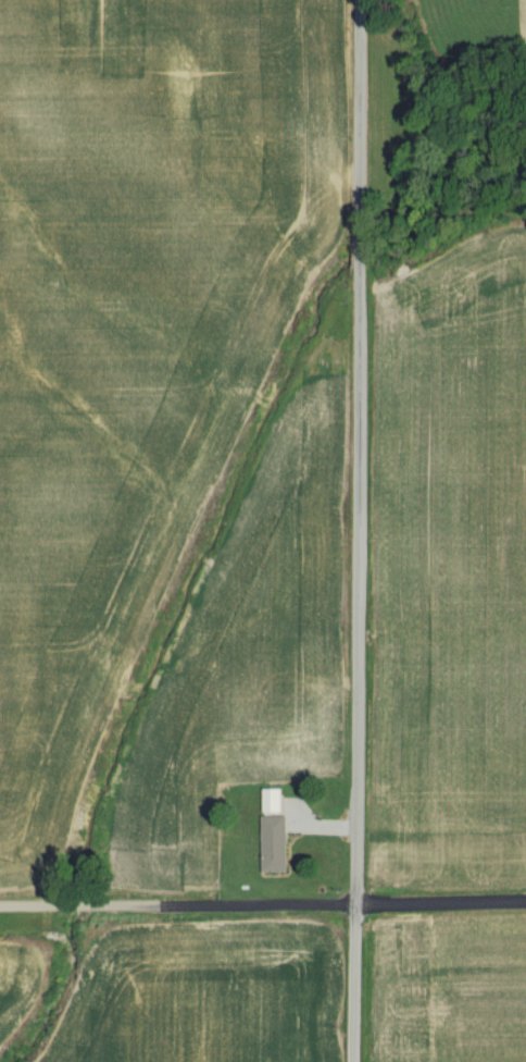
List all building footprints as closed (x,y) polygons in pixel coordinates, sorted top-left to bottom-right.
[(291,816),(286,816),(286,790),(264,791),(265,873),(291,873),(291,816)]
